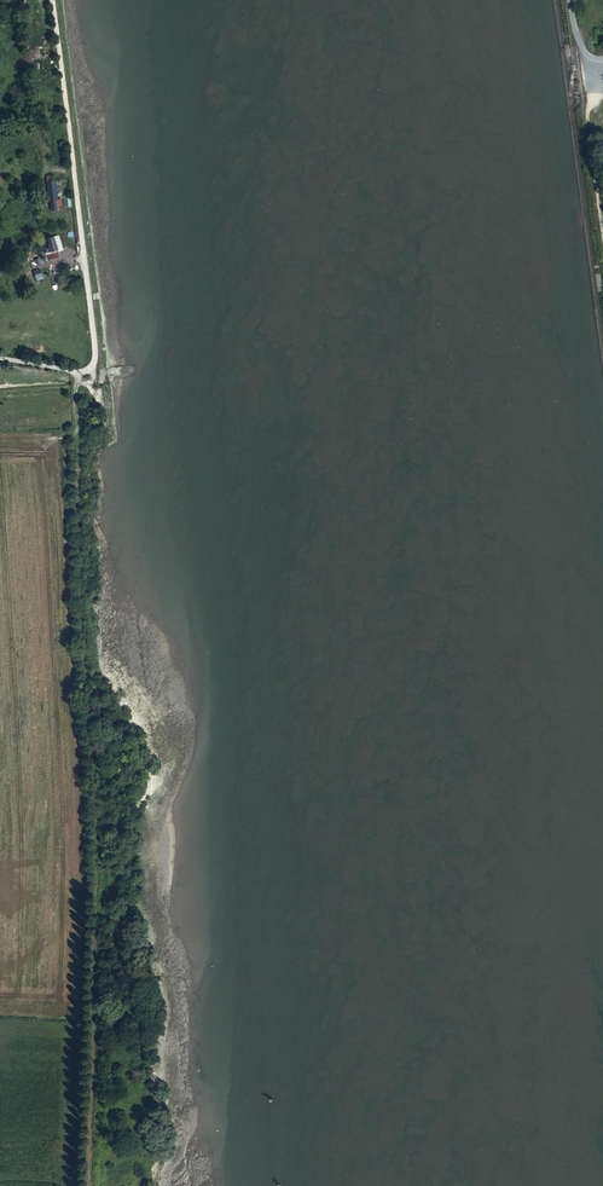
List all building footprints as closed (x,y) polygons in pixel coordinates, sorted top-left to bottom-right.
[(61,207),(57,184),(51,184),(55,207),(61,207)] [(51,248),(46,249),(47,255),(64,252),(62,239),(51,241),(52,245),(50,246),(51,248)] [(36,278),(43,275),(40,268),(33,271),(36,278)]
